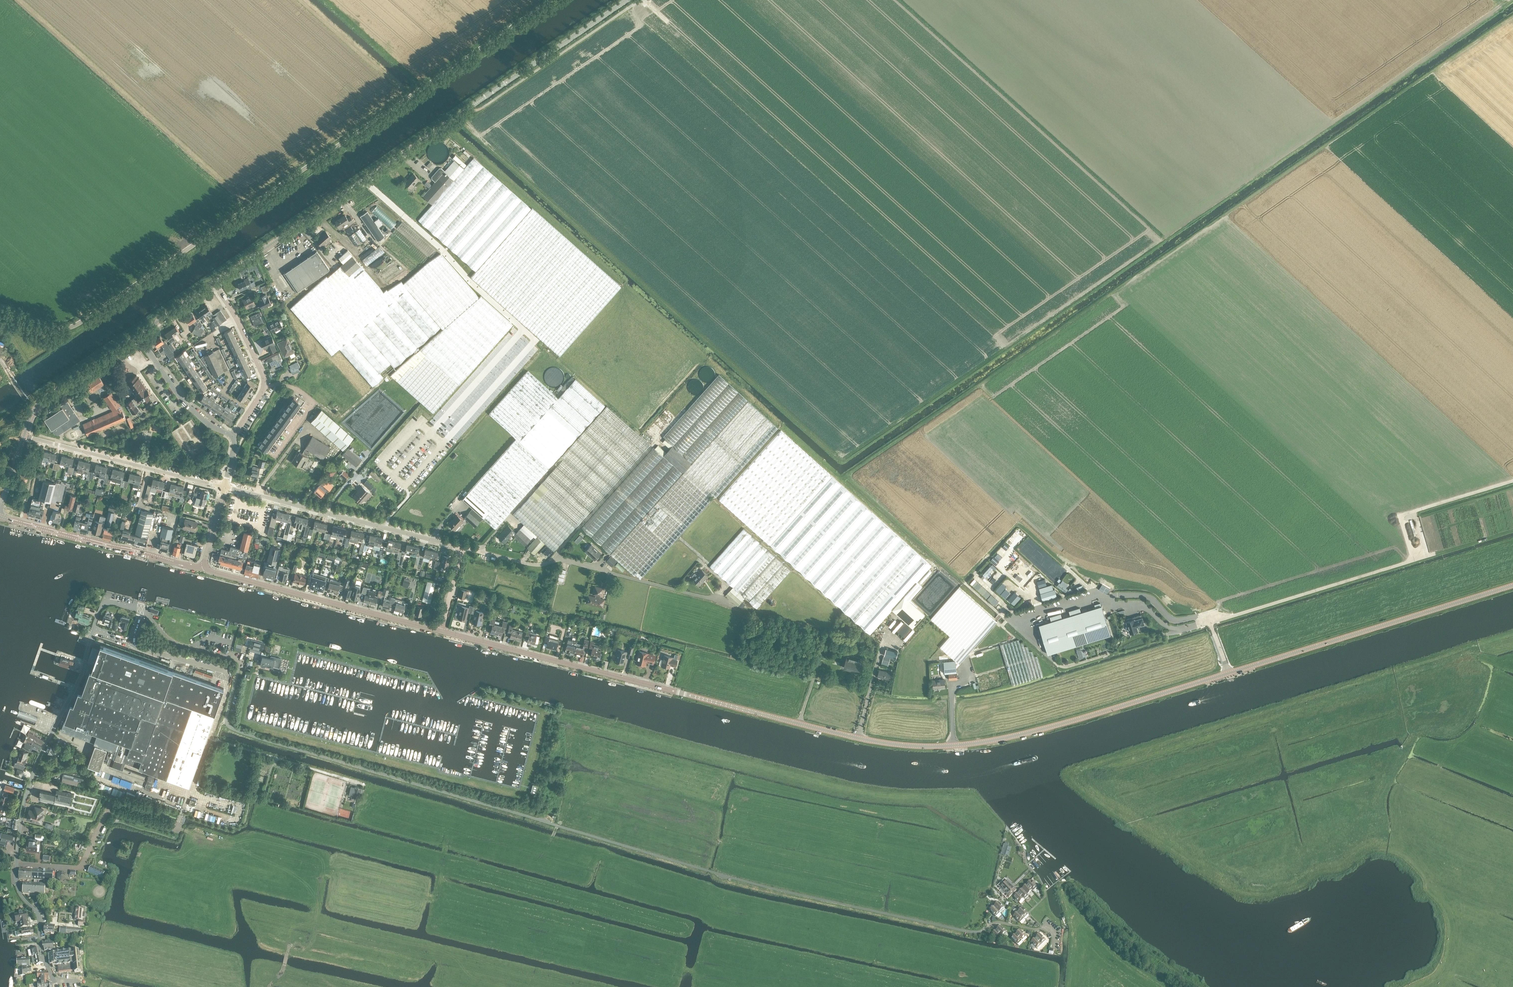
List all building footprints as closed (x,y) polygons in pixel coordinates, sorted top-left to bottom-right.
[(450,153),(451,152),(450,150),(450,147),(449,145),(448,144),(446,142),(444,141),(442,141),(440,140),(438,140),(436,141),(433,142),(431,144),(430,145),(429,147),(428,149),(428,151),(428,153),(429,156),(430,158),(431,159),(433,161),(435,162),(437,162),(439,163),(441,163),(443,162),(445,161),(447,159),(449,158),(450,156),(450,153)] [(433,204),(419,220),(447,245),(476,271),(471,277),(560,355),(620,287),(621,286),(532,208),(531,209),(478,162),(474,158),(464,169),(433,204)] [(444,165),(447,168),(454,160),(451,158),(444,165)] [(435,182),(423,196),(433,204),(464,169),(454,160),(447,168),(445,171),(441,168),(439,168),(431,176),(431,179),(435,182)] [(411,189),(420,179),(414,174),(405,183),(411,189)] [(372,210),(391,228),(396,223),(378,205),(372,210)] [(378,241),(385,236),(368,211),(361,216),(378,241)] [(350,224),(354,221),(351,216),(347,218),(345,215),(336,221),(340,228),(349,222),(350,224)] [(362,242),(367,239),(359,229),(355,232),(362,242)] [(316,240),(322,247),(332,238),(326,232),(316,240)] [(356,246),(361,243),(354,233),(349,236),(356,246)] [(379,247),(365,258),(369,263),(383,253),(379,247)] [(297,292),(329,269),(317,251),(284,273),(297,292)] [(263,256),(268,264),(273,261),(268,253),(263,256)] [(327,276),(290,308),(332,355),(339,348),(373,387),(383,377),(379,373),(391,363),(395,367),(441,327),(443,330),(391,375),(397,381),(421,402),(433,413),(472,369),(513,324),(481,296),(479,297),(441,253),(427,262),(403,284),(401,281),(387,290),(386,289),(383,292),(363,269),(339,290),(327,277),(327,276)] [(340,266),(327,277),(339,290),(363,269),(364,269),(352,255),(340,266)] [(374,269),(386,261),(383,256),(370,265),(374,269)] [(248,289),(253,287),(248,278),(245,279),(245,280),(238,284),(241,290),(247,287),(248,289)] [(247,308),(255,304),(252,297),(253,297),(252,294),(248,296),(249,297),(243,300),(247,308)] [(270,307),(273,306),(267,294),(260,298),(261,300),(258,301),(262,311),(264,310),(265,312),(271,310),(270,307)] [(207,305),(202,308),(207,316),(209,314),(211,316),(212,318),(213,317),(214,319),(211,321),(215,327),(218,325),(227,319),(221,310),(213,315),(207,305)] [(202,308),(197,311),(204,321),(206,320),(205,317),(207,316),(202,308)] [(260,312),(256,314),(251,316),(256,326),(261,324),(262,326),(265,325),(264,323),(260,316),(261,315),(260,312)] [(200,336),(204,329),(204,327),(198,318),(196,319),(193,314),(186,319),(190,324),(194,322),(196,325),(192,332),(200,336)] [(274,331),(283,328),(279,320),(272,323),(271,322),(269,323),(270,326),(272,326),(274,331)] [(176,326),(171,330),(178,341),(180,339),(177,334),(180,332),(176,326)] [(232,328),(225,332),(228,337),(234,334),(232,328)] [(171,330),(165,333),(169,339),(171,342),(174,340),(175,343),(178,341),(171,330)] [(234,334),(228,337),(230,343),(237,340),(234,334)] [(268,337),(268,338),(268,339),(269,340),(263,343),(263,342),(261,343),(264,349),(266,348),(267,351),(273,348),(274,351),(277,350),(272,337),(270,337),(270,336),(268,337)] [(175,354),(168,345),(165,340),(163,341),(160,337),(154,341),(158,347),(161,344),(163,348),(164,348),(163,349),(169,358),(175,354)] [(284,340),(285,343),(282,344),(281,343),(278,345),(280,348),(282,347),(284,353),(285,355),(294,351),(293,349),(289,341),(288,339),(284,340)] [(237,340),(230,343),(233,348),(239,345),(237,340)] [(239,345),(233,348),(235,354),(242,351),(239,345)] [(219,349),(214,351),(201,357),(207,366),(209,365),(214,376),(224,372),(229,369),(219,349)] [(242,351),(235,354),(238,359),(245,356),(242,351)] [(183,352),(179,355),(177,356),(181,362),(187,357),(183,352)] [(271,357),(273,360),(272,361),(269,362),(272,367),(274,366),(276,369),(284,366),(280,359),(281,358),(280,355),(279,353),(271,357)] [(190,362),(192,361),(189,356),(187,357),(181,362),(184,367),(190,362)] [(245,356),(238,359),(240,365),(247,362),(245,356)] [(293,374),(300,371),(298,368),(300,367),(298,361),(290,365),(290,367),(290,368),(293,374)] [(190,362),(184,367),(188,372),(194,367),(190,362)] [(247,362),(240,365),(243,370),(250,367),(247,362)] [(194,367),(188,372),(191,377),(197,372),(194,367)] [(250,367),(243,370),(246,376),(252,373),(250,367)] [(559,368),(557,367),(553,367),(549,369),(546,371),(545,375),(545,379),(546,382),(548,385),(551,387),(555,387),(560,386),(563,382),(564,378),(564,374),(562,370),(559,368)] [(526,369),(487,413),(519,441),(558,398),(526,369)] [(199,371),(197,372),(191,377),(195,382),(201,377),(202,376),(199,371)] [(687,410),(663,436),(673,445),(663,455),(710,497),(713,494),(716,496),(778,427),(719,374),(715,378),(700,396),(687,410)] [(126,404),(133,414),(137,411),(139,415),(142,413),(137,406),(140,403),(139,401),(140,401),(142,400),(144,402),(151,398),(149,395),(151,394),(151,393),(148,389),(139,377),(138,378),(137,375),(128,381),(129,384),(137,396),(133,399),(132,399),(126,404)] [(89,390),(91,393),(104,384),(99,376),(85,385),(88,388),(89,390)] [(465,502),(472,508),(469,512),(464,517),(475,527),(479,521),(480,521),(483,518),(495,529),(605,406),(576,379),(575,379),(572,376),(561,389),(564,392),(558,398),(519,441),(465,502)] [(201,377),(195,382),(198,387),(204,382),(201,377)] [(204,382),(198,387),(202,392),(208,387),(204,382)] [(248,382),(244,387),(251,391),(254,386),(248,382)] [(251,391),(244,387),(241,392),(247,396),(251,391)] [(121,405),(112,392),(105,397),(112,407),(113,408),(114,408),(115,408),(117,407),(118,409),(121,408),(120,406),(121,405)] [(247,396),(241,392),(238,397),(244,401),(247,396)] [(200,400),(205,404),(209,398),(204,394),(200,400)] [(210,407),(215,401),(216,399),(211,396),(209,398),(205,404),(210,407)] [(299,410),(303,404),(294,398),(290,403),(299,410)] [(81,420),(78,416),(68,401),(62,405),(61,404),(50,411),(52,415),(45,419),(52,430),(54,434),(59,435),(61,433),(65,430),(74,424),(81,420)] [(215,401),(210,407),(215,411),(220,404),(215,401)] [(143,408),(146,412),(155,406),(152,402),(143,408)] [(295,415),(299,410),(290,403),(286,408),(295,415)] [(220,404),(215,411),(220,414),(225,408),(220,404)] [(226,417),(230,411),(231,409),(226,406),(225,408),(220,414),(226,417)] [(563,458),(542,483),(550,490),(543,498),(576,527),(628,470),(650,444),(638,434),(607,406),(584,431),(561,456),(563,458)] [(83,424),(88,435),(126,418),(123,411),(121,407),(121,408),(118,409),(95,419),(94,418),(91,419),(92,420),(83,424)] [(295,415),(286,408),(282,414),(291,420),(295,415)] [(230,411),(226,417),(231,421),(235,415),(230,411)] [(311,413),(305,421),(310,425),(316,416),(311,413)] [(291,420),(282,414),(278,419),(287,426),(291,420)] [(316,416),(310,425),(314,428),(320,419),(316,416)] [(283,431),(287,426),(278,419),(274,424),(283,431)] [(320,419),(314,428),(318,431),(324,422),(320,419)] [(324,422),(318,431),(322,434),(328,425),(324,422)] [(283,431),(274,424),(270,430),(279,436),(283,431)] [(328,425),(322,434),(327,437),(333,428),(328,425)] [(333,428),(327,437),(331,440),(337,432),(333,428)] [(279,436),(270,430),(266,435),(275,442),(279,436)] [(932,566),(831,475),(781,430),(720,499),(864,629),(870,634),(876,628),(892,610),(906,622),(905,623),(904,622),(897,630),(904,637),(911,629),(912,628),(913,628),(925,614),(910,600),(922,587),(917,582),(932,566)] [(297,432),(291,441),(296,444),(302,436),(297,432)] [(275,442),(266,435),(262,441),(271,447),(275,442)] [(302,436),(296,444),(300,447),(306,439),(302,436)] [(306,439),(300,447),(304,450),(310,442),(306,439)] [(271,447),(262,441),(259,446),(267,452),(271,447)] [(310,442),(304,450),(308,453),(314,445),(310,442)] [(314,445),(308,453),(312,456),(318,448),(314,445)] [(654,447),(582,528),(638,578),(640,578),(711,498),(710,497),(663,455),(654,447)] [(318,448),(312,456),(317,459),(323,451),(318,448)] [(356,467),(362,460),(348,448),(342,455),(356,467)] [(45,451),(44,455),(41,454),(40,459),(39,465),(41,466),(43,460),(43,459),(49,460),(51,453),(45,451)] [(73,459),(68,457),(66,464),(69,465),(67,472),(70,473),(71,473),(72,474),(74,468),(73,467),(71,467),(73,459)] [(82,472),(84,461),(79,460),(78,464),(75,463),(74,468),(72,474),(75,474),(76,471),(77,471),(82,472)] [(90,463),(84,461),(82,472),(87,474),(86,477),(86,479),(89,480),(91,472),(88,471),(90,463)] [(99,477),(101,466),(96,464),(94,471),(93,475),(99,477)] [(336,472),(337,470),(331,465),(330,466),(324,472),(330,478),(336,472)] [(107,467),(101,466),(99,477),(98,477),(104,479),(105,475),(105,474),(107,467)] [(252,469),(250,475),(258,477),(260,468),(257,467),(253,466),(252,469)] [(276,466),(270,474),(274,477),(280,469),(276,466)] [(113,469),(111,476),(111,477),(108,476),(106,482),(109,483),(110,479),(116,481),(119,470),(113,469)] [(280,469),(274,477),(279,481),(285,472),(280,469)] [(346,479),(349,475),(351,473),(349,471),(347,473),(344,470),(343,471),(340,469),(338,471),(341,474),(340,474),(346,479)] [(124,472),(119,470),(116,481),(121,482),(120,486),(123,487),(125,480),(122,480),(124,472)] [(372,470),(369,473),(378,482),(381,479),(372,470)] [(19,473),(17,479),(24,481),(23,483),(25,483),(28,476),(19,473)] [(136,474),(134,482),(133,486),(138,488),(136,495),(140,496),(141,491),(140,491),(142,485),(139,484),(140,483),(141,476),(136,474)] [(289,474),(283,483),(288,486),(294,477),(289,474)] [(294,477),(288,486),(292,489),(298,481),(294,477)] [(156,492),(157,488),(159,480),(153,479),(151,485),(148,484),(146,492),(149,493),(150,491),(156,492)] [(321,483),(321,484),(314,491),(321,497),(324,492),(326,494),(328,491),(333,486),(325,479),(321,483)] [(32,497),(30,506),(28,514),(42,518),(44,510),(40,509),(42,500),(51,503),(56,483),(43,480),(38,499),(32,497)] [(367,480),(363,484),(370,490),(374,486),(367,480)] [(171,483),(169,491),(169,492),(166,491),(164,497),(168,498),(168,494),(175,496),(177,485),(171,483)] [(542,483),(513,514),(524,524),(535,534),(537,536),(545,543),(554,551),(555,550),(576,527),(543,498),(550,490),(542,483)] [(184,487),(177,485),(175,496),(180,497),(179,501),(183,502),(184,497),(186,490),(183,489),(184,487)] [(367,499),(372,494),(362,486),(359,488),(360,489),(354,496),(361,502),(366,497),(367,499)] [(186,490),(184,497),(186,493),(191,494),(193,489),(187,487),(186,490)] [(207,493),(201,491),(198,490),(197,494),(194,493),(193,495),(200,497),(206,499),(207,493)] [(72,510),(76,495),(71,494),(68,505),(65,504),(64,508),(72,510)] [(204,505),(206,499),(200,497),(193,495),(192,498),(196,499),(194,505),(201,507),(202,504),(204,505)] [(111,502),(108,511),(105,524),(111,526),(114,512),(116,513),(118,504),(111,502)] [(51,515),(50,519),(53,520),(52,521),(60,522),(61,517),(58,517),(60,512),(53,510),(52,513),(52,515),(51,515)] [(141,510),(135,535),(133,542),(146,545),(148,537),(147,537),(153,513),(141,510)] [(277,511),(276,514),(272,513),(269,526),(267,533),(272,534),(274,527),(276,518),(281,520),(283,512),(277,511)] [(288,533),(293,515),(292,518),(290,517),(288,517),(289,514),(283,512),(281,520),(287,521),(283,537),(277,536),(277,539),(282,541),(286,542),(288,533)] [(95,520),(92,532),(100,534),(102,525),(103,526),(106,516),(100,515),(99,521),(95,520)] [(302,517),(293,515),(286,542),(290,543),(293,534),(291,534),(292,530),(294,530),(294,529),(298,530),(302,517)] [(460,525),(464,521),(457,515),(449,524),(455,529),(459,524),(460,525)] [(80,530),(82,521),(79,521),(80,517),(76,516),(75,520),(73,528),(80,530)] [(302,517),(298,530),(299,530),(300,527),(302,528),(302,524),(306,525),(308,519),(302,517)] [(195,531),(197,523),(185,519),(183,528),(195,531)] [(85,522),(82,521),(80,530),(87,531),(89,523),(88,523),(89,521),(85,520),(85,522)] [(131,531),(124,529),(126,521),(122,520),(119,532),(122,532),(121,538),(127,540),(129,533),(130,533),(131,531)] [(313,528),(319,530),(321,522),(315,520),(313,528)] [(327,524),(321,522),(319,530),(325,531),(327,524)] [(525,545),(531,539),(531,540),(535,534),(524,524),(519,529),(520,529),(516,533),(508,526),(499,536),(505,542),(512,534),(525,545)] [(328,534),(327,539),(329,540),(330,536),(337,537),(338,535),(340,527),(333,525),(331,534),(328,533),(328,534)] [(173,528),(163,526),(162,526),(160,535),(163,536),(161,540),(159,549),(167,551),(169,543),(169,542),(170,538),(171,538),(173,528)] [(338,535),(337,537),(343,539),(343,537),(346,528),(340,527),(338,535)] [(104,530),(102,538),(110,540),(112,532),(107,531),(108,529),(104,528),(103,530),(104,530)] [(791,570),(744,528),(710,566),(724,579),(733,587),(745,597),(757,608),(791,570)] [(352,530),(350,538),(350,539),(347,538),(345,546),(348,546),(349,540),(350,541),(355,543),(358,532),(352,530)] [(249,551),(248,550),(249,545),(250,539),(252,533),(244,531),(243,537),(241,543),(240,548),(237,548),(231,546),(230,550),(222,548),(220,554),(219,560),(221,560),(220,563),(241,568),(243,561),(245,561),(247,555),(249,551)] [(364,533),(358,532),(355,543),(357,543),(358,543),(359,540),(362,541),(364,533)] [(370,534),(369,538),(366,538),(365,542),(363,551),(365,551),(366,550),(367,547),(369,548),(369,546),(373,547),(376,536),(370,534)] [(578,543),(583,538),(580,535),(575,541),(578,543)] [(270,538),(266,537),(261,536),(259,545),(263,546),(263,542),(269,543),(270,538)] [(383,538),(376,536),(373,547),(373,549),(379,550),(378,554),(380,555),(379,558),(380,558),(385,541),(382,540),(383,538)] [(535,555),(545,543),(537,536),(527,547),(535,555)] [(389,539),(388,542),(385,541),(380,558),(383,559),(384,555),(385,556),(386,550),(392,552),(395,541),(389,539)] [(401,542),(395,541),(392,552),(398,553),(396,559),(400,560),(402,552),(399,551),(399,550),(401,542)] [(183,554),(195,557),(198,545),(186,542),(183,554)] [(411,553),(413,545),(407,544),(405,553),(402,552),(400,560),(397,571),(400,571),(401,565),(402,565),(403,560),(405,554),(411,556),(411,555),(412,553),(411,553)] [(1004,549),(1007,546),(1005,544),(994,556),(999,561),(1007,552),(1004,549)] [(414,545),(413,545),(411,553),(412,553),(411,555),(413,556),(414,554),(417,555),(419,547),(414,545)] [(600,553),(597,550),(591,545),(586,550),(595,559),(600,553)] [(276,564),(280,548),(271,546),(267,562),(268,562),(267,566),(266,566),(263,574),(273,577),(276,568),(274,568),(275,564),(276,564)] [(424,556),(430,558),(432,550),(425,548),(424,556)] [(438,552),(432,550),(430,558),(436,559),(438,552)] [(211,562),(217,564),(219,556),(213,554),(211,562)] [(442,562),(439,561),(437,569),(440,570),(441,566),(448,567),(450,558),(443,556),(442,562)] [(611,556),(606,561),(612,567),(617,561),(611,556)] [(246,566),(244,574),(244,575),(250,576),(254,561),(248,559),(247,563),(246,566)] [(254,561),(250,576),(257,578),(259,570),(260,566),(261,563),(254,562),(255,561),(254,561)] [(283,566),(279,565),(276,575),(280,576),(279,579),(280,580),(283,581),(285,581),(286,577),(287,577),(290,569),(283,567),(283,566)] [(988,578),(992,574),(990,572),(994,568),(991,565),(983,574),(988,578)] [(316,587),(320,575),(313,573),(315,569),(311,568),(310,573),(313,574),(310,585),(311,586),(311,587),(315,588),(315,587),(316,587)] [(929,569),(919,580),(921,583),(932,571),(929,569)] [(702,570),(697,575),(695,572),(692,576),(694,578),(693,579),(700,585),(709,576),(702,570)] [(306,576),(295,573),(293,582),(304,584),(306,576)] [(323,590),(325,581),(328,582),(329,577),(320,575),(316,587),(319,588),(319,589),(323,590)] [(404,577),(402,585),(408,587),(411,579),(404,577)] [(344,590),(344,592),(342,597),(348,599),(350,590),(349,589),(350,585),(348,585),(350,579),(345,578),(343,586),(346,587),(345,588),(344,590)] [(995,597),(975,578),(971,582),(991,602),(995,597)] [(335,580),(330,579),(327,591),(331,593),(333,588),(334,583),(335,580)] [(1066,587),(1068,584),(1061,579),(1057,585),(1066,591),(1068,588),(1066,587)] [(333,588),(331,593),(337,594),(341,582),(335,580),(334,583),(333,588)] [(422,601),(430,603),(436,582),(428,580),(422,601)] [(351,598),(357,599),(360,600),(361,593),(359,592),(361,584),(355,583),(351,598)] [(1054,585),(1040,589),(1044,602),(1057,598),(1054,585)] [(602,607),(604,600),(600,599),(601,596),(603,589),(595,587),(593,594),(596,595),(595,598),(588,596),(587,603),(602,607)] [(745,597),(733,587),(730,590),(730,591),(726,595),(738,606),(743,608),(745,604),(742,601),(745,597)] [(956,660),(956,667),(997,621),(959,587),(931,619),(950,636),(940,647),(952,658),(951,659),(953,660),(956,660)] [(460,588),(458,596),(458,597),(465,599),(467,590),(460,588)] [(363,601),(369,603),(372,592),(369,591),(368,594),(368,596),(365,595),(363,601)] [(372,592),(369,603),(376,604),(377,598),(374,597),(374,595),(375,595),(376,592),(372,592)] [(1008,600),(1014,605),(1021,597),(1014,592),(1008,600)] [(392,597),(390,596),(389,599),(384,598),(382,606),(389,608),(390,605),(393,606),(395,598),(392,597)] [(408,603),(405,603),(406,601),(396,599),(395,603),(396,603),(395,609),(403,611),(404,607),(407,607),(408,603)] [(85,613),(85,614),(83,613),(85,606),(79,604),(77,610),(78,610),(77,614),(80,615),(78,621),(88,624),(91,616),(88,616),(89,614),(85,613)] [(468,612),(471,613),(473,606),(469,605),(469,608),(461,605),(457,618),(466,620),(468,612)] [(473,605),(473,606),(471,613),(474,614),(472,622),(480,624),(483,612),(475,610),(476,607),(476,605),(473,605)] [(421,616),(424,608),(417,606),(415,614),(421,616)] [(1039,625),(1048,654),(1110,635),(1102,606),(1039,625)] [(104,616),(102,621),(110,623),(111,621),(112,618),(113,616),(106,613),(105,616),(104,616)] [(119,622),(119,623),(119,624),(120,624),(122,627),(126,628),(128,623),(129,617),(122,615),(121,620),(120,621),(119,621),(119,622)] [(490,632),(496,634),(499,621),(495,620),(495,619),(491,618),(489,625),(492,625),(490,632)] [(1129,630),(1130,632),(1130,633),(1138,631),(1137,627),(1144,625),(1142,618),(1135,621),(1134,619),(1127,622),(1128,625),(1127,626),(1126,627),(1127,630),(1128,630),(1129,630)] [(499,621),(496,634),(497,634),(501,636),(501,635),(503,628),(505,629),(507,622),(503,621),(503,622),(499,621)] [(513,626),(509,625),(507,633),(511,634),(510,637),(520,640),(522,632),(512,629),(513,626)] [(539,636),(536,635),(537,634),(530,632),(531,631),(527,630),(526,636),(529,637),(527,642),(534,644),(534,642),(538,643),(539,636)] [(556,649),(558,642),(559,637),(550,634),(549,636),(546,636),(544,642),(547,643),(546,647),(556,649)] [(263,650),(265,643),(256,641),(257,639),(247,636),(245,645),(249,647),(263,650)] [(574,654),(577,643),(577,641),(568,639),(565,649),(567,650),(567,649),(569,650),(568,652),(574,654)] [(585,639),(583,644),(577,643),(574,654),(575,654),(582,656),(584,648),(586,649),(589,640),(585,639)] [(1019,639),(1000,645),(1006,665),(1012,685),(1043,676),(1037,656),(1034,657),(1032,651),(1029,652),(1028,646),(1024,647),(1023,641),(1020,642),(1019,639)] [(599,657),(601,650),(598,649),(599,645),(593,644),(594,642),(591,641),(588,651),(591,652),(590,655),(596,657),(596,656),(599,657)] [(125,761),(167,776),(189,784),(215,714),(224,688),(101,644),(99,649),(94,663),(92,670),(90,669),(88,676),(84,688),(82,692),(79,690),(74,703),(71,702),(69,708),(68,711),(61,730),(100,743),(103,744),(108,746),(110,747),(107,755),(109,755),(107,761),(123,767),(125,761)] [(885,655),(896,658),(898,652),(886,649),(885,655)] [(623,664),(626,652),(618,650),(615,662),(623,664)] [(648,653),(639,651),(638,656),(637,659),(636,663),(639,664),(639,665),(640,665),(641,665),(642,665),(645,666),(646,662),(653,663),(655,656),(648,654),(648,653)] [(674,658),(664,655),(661,666),(669,668),(670,664),(672,665),(675,666),(677,660),(678,655),(675,654),(674,658)] [(264,657),(262,663),(272,666),(279,667),(280,666),(282,659),(274,657),(271,656),(271,658),(264,657)] [(69,663),(73,664),(74,662),(70,660),(61,657),(59,664),(68,666),(69,663)] [(860,672),(863,661),(847,657),(844,667),(860,672)] [(957,672),(956,667),(956,660),(953,660),(944,661),(944,673),(949,673),(957,672)] [(1472,672),(1468,660),(1460,663),(1464,675),(1472,672)] [(889,680),(891,673),(879,669),(877,676),(889,680)] [(934,688),(945,687),(944,679),(933,680),(934,688)] [(43,740),(28,732),(27,734),(25,733),(22,738),(26,741),(25,742),(24,741),(22,745),(23,746),(28,750),(31,750),(33,746),(36,748),(37,747),(39,748),(42,744),(41,744),(43,740)] [(102,747),(103,744),(100,743),(99,746),(95,744),(88,765),(100,769),(100,768),(126,777),(138,782),(143,783),(145,777),(146,775),(123,767),(107,761),(103,760),(107,749),(102,747)] [(46,751),(53,754),(56,748),(49,745),(46,751)] [(26,758),(28,752),(21,749),(16,762),(15,761),(13,766),(24,770),(25,765),(24,764),(26,758)] [(62,781),(62,782),(76,785),(77,785),(78,781),(83,782),(84,778),(79,777),(65,774),(64,777),(63,777),(62,781)] [(148,775),(146,784),(152,785),(154,777),(148,775)] [(364,789),(361,788),(355,786),(354,787),(351,786),(349,795),(352,796),(359,798),(359,795),(362,795),(364,789)] [(56,794),(54,801),(70,804),(71,798),(73,793),(68,792),(57,790),(56,792),(56,794)] [(54,801),(56,794),(40,791),(40,792),(39,798),(54,801)] [(3,792),(0,803),(0,811),(3,812),(4,809),(6,810),(9,801),(6,800),(8,796),(7,796),(8,793),(3,792)] [(28,814),(29,815),(28,819),(41,822),(41,820),(42,820),(43,819),(43,817),(43,816),(42,816),(43,813),(42,813),(43,809),(34,807),(33,811),(30,810),(30,811),(29,812),(28,814)] [(17,827),(19,818),(14,817),(14,818),(7,817),(7,821),(9,822),(8,826),(12,826),(12,827),(17,827)] [(7,845),(8,839),(12,840),(13,834),(1,832),(0,836),(0,843),(7,845)] [(27,849),(37,850),(38,839),(29,838),(28,844),(27,844),(27,849)] [(89,869),(88,872),(102,879),(104,876),(105,872),(91,866),(89,869)] [(34,880),(37,880),(52,881),(53,877),(53,871),(20,869),(19,879),(34,880)] [(62,871),(57,874),(57,877),(57,879),(62,882),(66,879),(66,874),(62,871)] [(1008,900),(1017,891),(1005,879),(996,888),(1008,900)] [(36,883),(37,880),(34,880),(34,883),(24,883),(23,893),(45,894),(45,884),(36,883)] [(1036,886),(1031,880),(1027,884),(1032,890),(1033,891),(1037,887),(1036,886)] [(1028,894),(1032,890),(1027,884),(1022,889),(1028,894)] [(1022,889),(1018,893),(1023,898),(1028,894),(1022,889)] [(1018,902),(1019,902),(1023,898),(1018,893),(1014,897),(1016,899),(1014,901),(1017,903),(1018,902)] [(1005,908),(998,902),(994,906),(1000,913),(1005,908)] [(1000,913),(994,906),(990,910),(996,917),(1000,913)] [(82,920),(83,917),(85,917),(85,912),(83,912),(83,909),(83,907),(79,907),(78,909),(76,909),(75,919),(80,920),(80,921),(79,921),(79,925),(84,925),(85,922),(82,921),(82,920)] [(1029,914),(1022,908),(1018,912),(1024,918),(1029,914)] [(26,920),(27,920),(26,912),(23,913),(21,912),(19,912),(18,913),(15,914),(16,922),(20,922),(21,928),(27,926),(26,920)] [(1020,923),(1024,918),(1018,912),(1013,916),(1020,923)] [(1006,931),(1000,926),(996,930),(1001,935),(1006,931)] [(997,940),(1001,935),(996,930),(992,934),(997,940)] [(1026,936),(1020,930),(1016,934),(1022,941),(1026,936)] [(1022,941),(1016,934),(1011,938),(1017,944),(1021,940),(1022,941)] [(1041,943),(1045,939),(1040,934),(1031,942),(1036,948),(1038,949),(1042,945),(1041,943)] [(44,947),(44,951),(53,950),(53,946),(59,945),(59,941),(50,942),(50,941),(42,942),(42,947),(44,947)] [(29,957),(32,956),(34,956),(41,954),(40,950),(39,950),(39,948),(30,950),(28,951),(29,957)] [(48,954),(49,964),(57,963),(58,972),(59,972),(74,971),(74,972),(80,972),(78,951),(48,954)] [(36,965),(43,963),(41,954),(34,956),(36,965)] [(30,967),(29,959),(18,960),(18,967),(20,967),(20,976),(25,976),(25,972),(27,972),(27,973),(32,971),(31,967),(30,967)] [(52,982),(47,983),(47,980),(49,980),(48,972),(37,973),(37,977),(39,977),(39,983),(37,983),(38,986),(52,986),(52,982)]
